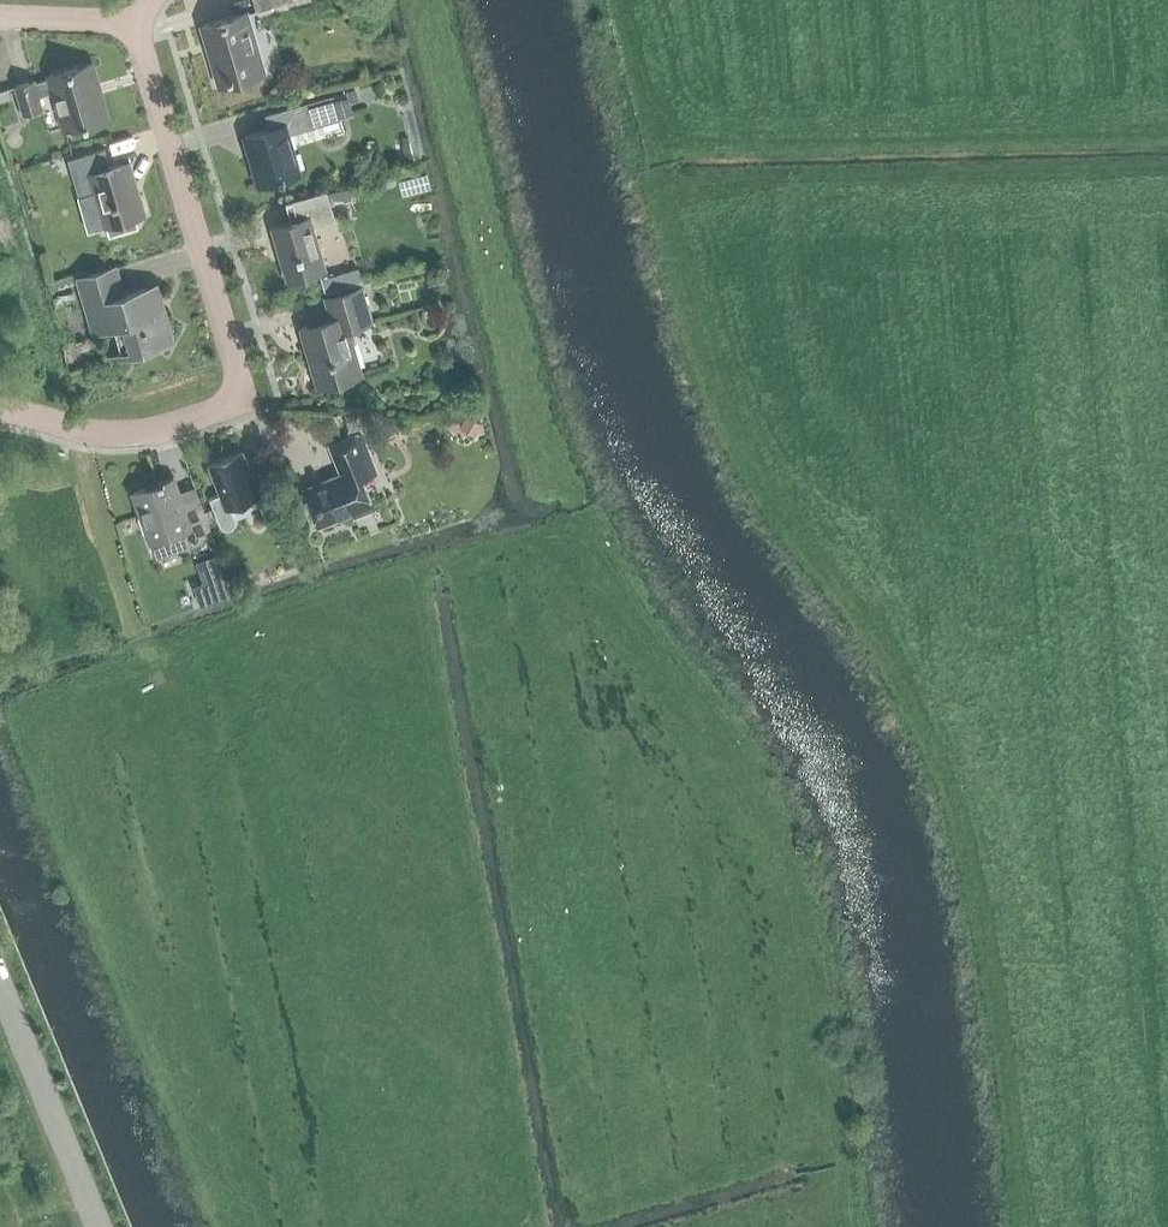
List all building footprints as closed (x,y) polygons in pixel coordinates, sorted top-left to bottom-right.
[(255,12),(297,0),(252,0),(255,12)] [(246,13),(201,27),(217,83),(262,70),(246,13)] [(92,87),(98,85),(92,64),(48,77),(49,79),(34,84),(33,81),(14,87),(23,114),(41,109),(38,97),(53,92),(64,130),(101,118),(92,87)] [(11,99),(8,90),(0,92),(0,102),(11,99)] [(333,95),(308,103),(265,115),(269,130),(243,137),(258,186),(299,174),(288,135),(340,119),(333,95)] [(104,149),(67,160),(78,197),(95,192),(105,227),(107,227),(110,237),(137,228),(134,218),(143,215),(128,163),(110,169),(104,149)] [(270,228),(286,282),(325,270),(313,228),(335,222),(326,192),(285,204),(290,223),(270,228)] [(77,279),(93,333),(114,327),(113,321),(121,318),(132,353),(172,341),(156,286),(123,296),(115,268),(77,279)] [(364,284),(360,270),(322,281),(326,295),(364,284)] [(359,290),(326,299),(332,320),(300,330),(317,387),(360,375),(346,329),(369,322),(359,290)] [(462,416),(460,433),(483,436),(486,419),(462,416)] [(360,475),(374,469),(360,433),(328,445),(340,474),(303,489),(318,526),(350,514),(352,518),(373,509),(360,475)] [(208,466),(220,495),(209,500),(219,525),(222,529),(227,530),(231,529),(234,524),(234,519),(230,507),(255,497),(264,521),(277,516),(282,514),(270,483),(255,488),(242,453),(208,466)] [(172,479),(133,493),(150,543),(184,531),(190,547),(213,539),(200,503),(183,509),(172,479)] [(282,514),(277,516),(282,528),(287,526),(282,514)] [(204,582),(193,586),(200,606),(228,596),(221,576),(214,556),(197,562),(204,582)]
